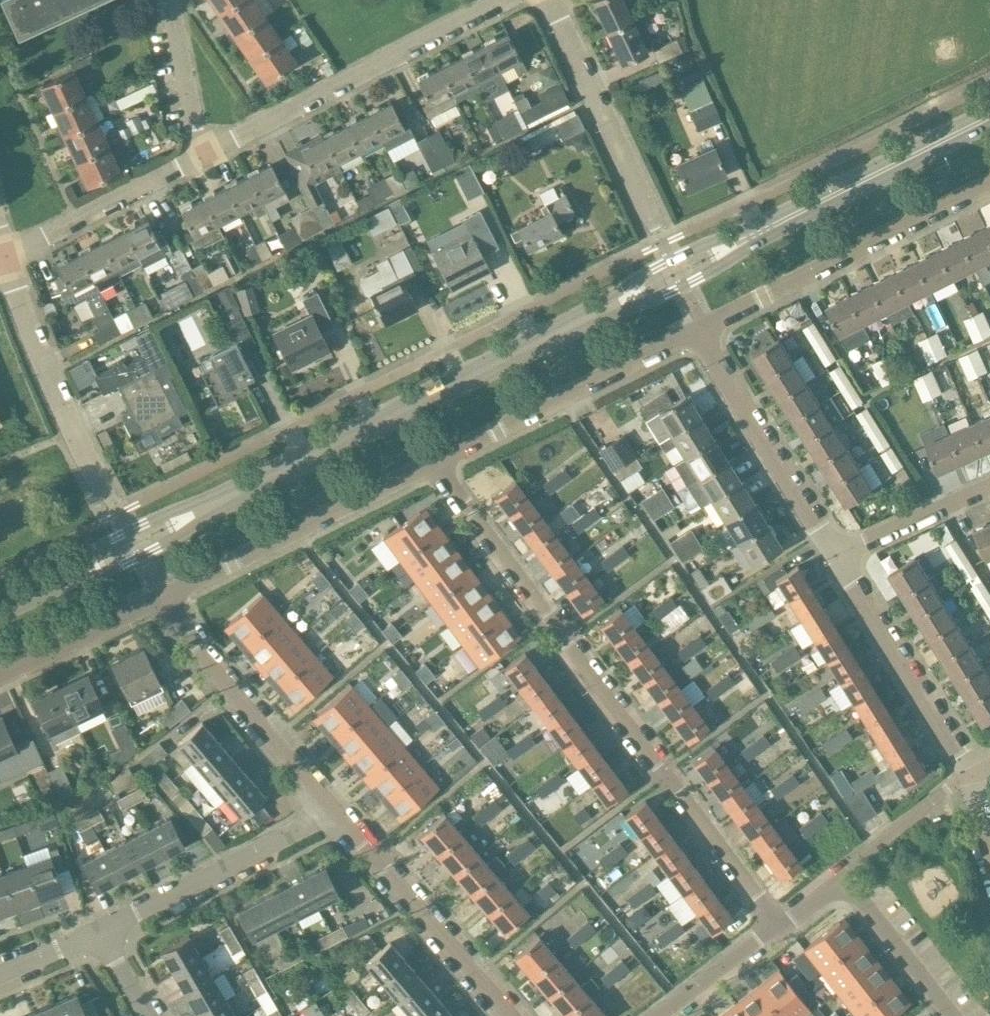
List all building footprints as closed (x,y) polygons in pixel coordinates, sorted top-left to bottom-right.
[(2,1),(0,1),(0,11),(11,35),(88,0),(1,0),(2,1)] [(220,12),(238,0),(211,0),(220,12)] [(225,32),(230,39),(264,16),(253,0),(238,0),(220,12),(231,28),(225,32)] [(609,31),(639,17),(639,16),(633,19),(630,13),(637,10),(632,0),(594,0),(609,31)] [(240,42),(251,58),(279,39),(274,31),(298,15),(289,1),(265,18),(264,16),(230,39),(234,46),(240,42)] [(624,63),(648,51),(646,47),(653,44),(648,33),(647,33),(639,17),(609,31),(624,63)] [(516,74),(525,69),(507,33),(485,45),(498,70),(498,69),(511,63),(516,74)] [(658,62),(667,58),(687,47),(684,34),(653,49),(658,62)] [(256,77),(261,85),(295,62),(279,39),(251,58),(262,73),(256,77)] [(484,99),(498,92),(507,87),(503,79),(502,77),(498,69),(498,70),(485,45),(463,56),(479,89),(484,99)] [(463,56),(440,67),(457,100),(479,89),(463,56)] [(457,101),(457,100),(440,67),(417,79),(424,93),(417,96),(427,118),(457,101)] [(35,87),(38,93),(45,92),(53,110),(84,95),(72,70),(35,87)] [(665,83),(659,70),(639,79),(645,92),(665,83)] [(60,126),(55,130),(59,137),(96,120),(84,95),(53,110),(60,126)] [(524,96),(514,101),(526,124),(547,113),(540,100),(530,105),(525,96),(524,96)] [(711,100),(688,110),(697,131),(721,121),(711,100)] [(403,127),(391,102),(368,114),(381,139),(387,149),(413,135),(408,124),(403,127)] [(495,120),(503,136),(504,138),(518,131),(521,130),(512,112),(509,114),(496,120),(495,120)] [(562,140),(585,128),(577,112),(523,139),(528,151),(560,136),(562,140)] [(368,114),(346,125),(359,151),(381,139),(368,114)] [(68,142),(76,160),(107,145),(96,120),(59,137),(62,145),(68,142)] [(494,141),(503,136),(495,120),(486,125),(494,141)] [(346,125),(323,137),(336,162),(359,151),(346,125)] [(438,129),(427,135),(444,169),(455,163),(438,129)] [(416,141),(433,174),(444,169),(427,135),(416,141)] [(307,159),(291,167),(301,187),(311,205),(322,227),(323,227),(331,223),(333,222),(334,222),(330,214),(323,200),(314,183),(340,170),(336,162),(323,137),(301,148),(307,159)] [(725,172),(714,148),(712,148),(709,141),(698,146),(701,154),(676,165),(687,190),(725,172)] [(79,181),(82,188),(119,171),(107,145),(76,160),(84,176),(79,181)] [(471,162),(456,170),(469,198),(485,190),(471,162)] [(271,164),(248,176),(266,211),(270,219),(275,216),(270,208),(288,199),(283,190),(284,189),(271,164)] [(266,211),(248,176),(226,187),(239,212),(252,206),(258,215),(266,211)] [(384,176),(375,181),(384,199),(394,194),(384,176)] [(365,186),(374,204),(384,199),(375,181),(365,186)] [(216,224),(217,224),(239,212),(226,187),(203,199),(216,224)] [(518,226),(529,248),(536,244),(538,246),(545,243),(544,240),(561,231),(556,222),(574,212),(564,193),(540,205),(544,213),(518,226)] [(189,237),(195,250),(223,236),(217,224),(216,224),(203,199),(181,210),(194,235),(189,237)] [(368,216),(375,232),(399,221),(392,204),(368,216)] [(311,205),(290,216),(302,238),(322,227),(311,205)] [(476,213),(464,219),(471,233),(433,252),(450,287),(488,268),(480,250),(492,244),(476,213)] [(147,218),(124,230),(142,263),(141,264),(142,267),(143,267),(165,255),(163,251),(170,248),(163,233),(157,237),(147,218)] [(963,237),(977,265),(976,266),(984,283),(986,282),(989,280),(989,268),(986,261),(989,259),(989,235),(985,226),(963,237)] [(124,230),(101,242),(118,275),(120,274),(141,264),(142,263),(124,230)] [(963,237),(941,248),(955,276),(976,266),(977,265),(963,237)] [(265,238),(255,243),(263,258),(272,254),(265,238)] [(79,253),(99,291),(122,279),(120,274),(118,275),(101,242),(79,253)] [(255,243),(245,248),(253,263),(263,258),(255,243)] [(359,283),(364,294),(373,295),(384,317),(398,309),(400,312),(417,304),(402,278),(414,271),(403,248),(389,255),(375,262),(378,269),(360,278),(359,283)] [(940,248),(918,259),(932,288),(954,276),(940,248)] [(63,275),(56,278),(60,292),(67,304),(74,300),(76,303),(88,296),(99,291),(79,253),(57,264),(63,275)] [(918,259),(895,271),(909,299),(932,288),(918,259)] [(228,277),(222,265),(222,264),(208,271),(202,261),(191,267),(203,290),(228,277)] [(192,295),(203,290),(191,267),(180,273),(192,295)] [(873,282),(887,310),(909,299),(895,271),(873,282)] [(850,293),(865,321),(887,310),(873,282),(850,293)] [(229,285),(211,294),(222,315),(235,342),(237,342),(239,348),(254,340),(238,307),(239,307),(229,285)] [(292,367),(329,348),(320,330),(332,324),(315,291),(302,298),(310,314),(274,332),(292,367)] [(827,305),(841,333),(865,321),(850,293),(827,305)] [(152,316),(145,300),(134,306),(142,321),(152,316)] [(126,310),(134,326),(142,321),(134,306),(126,310)] [(98,329),(92,332),(98,343),(120,332),(114,321),(108,309),(92,317),(98,329)] [(983,309),(973,314),(984,336),(989,334),(989,325),(983,309)] [(964,318),(975,341),(984,336),(973,314),(964,318)] [(814,321),(804,327),(815,346),(825,339),(814,321)] [(123,360),(94,374),(103,392),(117,384),(166,359),(150,327),(135,335),(144,355),(125,364),(123,360)] [(938,331),(928,336),(939,358),(948,354),(938,331)] [(918,340),(929,362),(939,358),(928,336),(918,340)] [(754,353),(767,375),(793,359),(780,337),(754,353)] [(826,364),(837,358),(825,339),(815,346),(826,364)] [(215,366),(201,372),(217,404),(230,397),(250,388),(246,380),(258,374),(250,357),(245,359),(239,348),(237,342),(235,342),(229,346),(209,355),(215,366)] [(989,370),(978,347),(968,352),(978,374),(989,370)] [(959,356),(969,378),(978,374),(968,352),(959,356)] [(793,359),(767,375),(781,397),(807,381),(817,374),(803,353),(794,360),(793,359)] [(902,375),(891,353),(882,357),(893,379),(902,375)] [(872,362),(882,385),(893,379),(882,357),(872,362)] [(166,359),(117,384),(133,416),(123,420),(139,451),(154,444),(150,437),(159,433),(159,435),(181,423),(177,415),(187,410),(170,377),(174,374),(168,361),(167,361),(166,359)] [(830,370),(842,388),(852,382),(840,363),(830,370)] [(932,369),(923,373),(933,396),(943,391),(932,369)] [(914,377),(924,400),(933,396),(923,373),(914,377)] [(807,381),(781,397),(794,418),(820,402),(807,381)] [(863,401),(864,400),(852,382),(842,388),(853,407),(863,401)] [(657,410),(644,419),(645,420),(658,441),(661,439),(698,416),(690,403),(692,402),(686,392),(657,410)] [(820,402),(794,418),(807,439),(833,423),(834,424),(844,417),(832,397),(821,403),(820,402)] [(857,413),(868,431),(879,425),(867,406),(857,413)] [(972,422),(985,451),(989,449),(989,414),(972,422)] [(661,439),(658,441),(664,450),(677,442),(685,454),(711,437),(704,425),(705,424),(706,424),(700,415),(698,416),(661,439)] [(944,422),(921,432),(926,443),(939,472),(962,461),(950,432),(949,433),(944,422)] [(985,451),(972,422),(950,432),(962,461),(985,451)] [(833,423),(807,439),(821,461),(847,445),(834,424),(833,423)] [(890,443),(891,443),(879,425),(868,431),(879,450),(890,443)] [(615,440),(599,449),(613,469),(627,460),(635,455),(622,435),(615,440)] [(685,454),(672,462),(686,483),(687,482),(698,475),(725,459),(717,447),(719,445),(713,436),(711,437),(685,454)] [(847,445),(821,461),(834,482),(860,466),(847,445)] [(892,445),(881,452),(893,471),(904,464),(892,445)] [(627,460),(613,469),(620,479),(641,466),(635,456),(635,455),(627,460)] [(686,483),(676,489),(689,511),(700,504),(712,497),(739,480),(731,468),(733,467),(727,458),(725,459),(698,475),(687,482),(686,483)] [(848,504),(874,488),(860,466),(834,482),(848,504)] [(564,468),(552,477),(558,486),(569,478),(567,472),(564,468)] [(547,493),(558,486),(552,477),(541,485),(547,493)] [(740,479),(739,480),(712,497),(725,518),(752,502),(744,489),(746,488),(740,479)] [(516,480),(495,495),(510,515),(530,500),(516,480)] [(645,496),(640,499),(646,509),(668,495),(662,486),(645,496)] [(674,505),(668,495),(646,509),(652,519),(674,505)] [(530,500),(510,515),(524,534),(545,519),(530,500)] [(725,518),(739,540),(766,523),(758,511),(760,510),(754,501),(752,502),(725,518)] [(593,506),(582,514),(589,523),(600,515),(593,506)] [(420,511),(384,538),(399,559),(435,532),(420,511)] [(578,532),(589,523),(582,514),(571,522),(578,532)] [(559,538),(545,519),(524,534),(538,553),(559,538)] [(767,522),(766,523),(739,540),(753,563),(780,546),(771,533),(773,531),(767,522)] [(987,558),(989,557),(989,522),(974,529),(987,558)] [(690,528),(669,542),(674,551),(696,537),(690,528)] [(435,532),(399,559),(415,581),(451,554),(435,532)] [(681,561),(703,547),(696,537),(674,551),(681,561)] [(956,537),(945,544),(956,561),(967,554),(956,537)] [(573,557),(559,538),(538,553),(552,573),(573,557)] [(622,544),(611,553),(617,562),(629,553),(622,544)] [(606,570),(617,562),(611,553),(599,561),(606,570)] [(451,554),(415,581),(431,602),(467,575),(451,554)] [(968,580),(978,572),(967,554),(956,561),(968,580)] [(916,556),(889,573),(903,595),(929,578),(916,556)] [(566,592),(587,577),(573,557),(552,573),(566,592)] [(756,580),(764,592),(779,583),(789,598),(810,585),(797,564),(785,571),(782,564),(756,580)] [(701,588),(709,602),(730,588),(722,574),(708,583),(698,567),(689,572),(700,589),(701,588)] [(320,571),(311,579),(316,585),(325,577),(320,571)] [(467,575),(431,602),(447,624),(483,597),(467,575)] [(325,577),(316,585),(321,591),(331,583),(325,577)] [(581,612),(602,597),(587,577),(566,592),(581,612)] [(929,578),(903,595),(916,616),(943,599),(929,578)] [(983,604),(989,600),(989,592),(982,579),(974,584),(971,585),(983,604)] [(358,581),(348,589),(353,595),(363,588),(358,581)] [(810,585),(789,598),(802,619),(823,606),(810,585)] [(363,588),(353,595),(358,602),(368,594),(363,588)] [(262,594),(228,623),(246,644),(280,615),(262,594)] [(670,596),(659,604),(665,613),(676,605),(670,596)] [(483,597),(447,624),(463,645),(499,618),(483,597)] [(956,621),(943,599),(916,616),(930,637),(956,621)] [(654,621),(665,613),(659,604),(648,612),(654,621)] [(769,604),(757,612),(763,622),(775,614),(769,604)] [(823,606),(802,619),(814,639),(836,626),(823,606)] [(600,623),(615,643),(636,628),(621,608),(600,623)] [(354,611),(344,619),(349,626),(359,618),(354,611)] [(757,612),(744,620),(749,627),(750,629),(763,622),(757,612)] [(280,615),(246,644),(263,664),(297,635),(280,615)] [(359,618),(349,626),(354,632),(364,624),(359,618)] [(499,618),(463,645),(479,666),(515,640),(499,618)] [(956,621),(930,637),(943,659),(970,642),(956,621)] [(391,622),(382,630),(387,636),(396,628),(391,622)] [(814,639),(815,641),(819,647),(827,660),(848,647),(836,626),(814,639)] [(396,628),(387,636),(392,643),(402,635),(396,628)] [(615,643),(629,663),(650,647),(636,628),(615,643)] [(699,634),(688,643),(694,651),(705,643),(699,634)] [(297,635),(263,664),(281,685),(315,655),(297,635)] [(956,680),(983,663),(970,642),(943,659),(956,680)] [(683,660),(694,651),(688,643),(676,651),(683,660)] [(795,646),(782,654),(789,664),(801,656),(795,646)] [(142,647),(111,663),(129,698),(133,704),(163,688),(160,682),(142,647)] [(629,663),(644,682),(665,666),(650,647),(629,663)] [(861,667),(848,647),(827,660),(840,680),(861,667)] [(504,666),(519,686),(540,671),(525,651),(504,666)] [(776,672),(789,664),(782,654),(770,661),(776,672)] [(315,655),(281,685),(298,705),(332,676),(315,655)] [(424,663),(415,671),(420,677),(430,669),(424,663)] [(970,702),(989,689),(989,674),(983,663),(956,680),(970,702)] [(665,666),(644,682),(658,701),(679,686),(665,666)] [(874,688),(861,667),(840,680),(853,701),(874,688)] [(401,669),(391,677),(396,683),(406,675),(401,669)] [(430,669),(420,677),(425,683),(435,675),(430,669)] [(734,676),(751,700),(759,694),(743,670),(734,676)] [(519,686),(533,706),(554,690),(540,671),(519,686)] [(728,673),(716,681),(723,691),(734,683),(728,673)] [(86,674),(59,687),(75,719),(101,706),(86,674)] [(406,675),(396,683),(401,689),(411,681),(406,675)] [(711,699),(723,691),(716,681),(704,690),(708,695),(711,699)] [(351,685),(317,715),(335,735),(369,706),(351,685)] [(673,721),(694,705),(689,699),(679,686),(658,701),(673,721)] [(32,701),(48,732),(54,744),(80,731),(75,719),(59,687),(32,701)] [(820,687),(808,695),(814,704),(826,697),(820,687)] [(887,708),(874,688),(853,701),(866,721),(887,708)] [(989,720),(989,689),(970,702),(984,724),(989,720)] [(554,690),(533,706),(548,725),(568,710),(554,690)] [(500,694),(489,703),(495,711),(507,703),(500,694)] [(801,712),(814,704),(808,695),(796,702),(801,712)] [(158,716),(166,728),(191,709),(182,698),(158,716)] [(484,720),(495,711),(489,703),(477,711),(484,720)] [(688,741),(708,725),(694,705),(673,721),(688,741)] [(369,706),(335,735),(352,755),(386,726),(369,706)] [(866,721),(878,742),(900,729),(887,708),(866,721)] [(434,709),(424,717),(430,724),(439,716),(435,710),(434,710),(434,709)] [(568,710),(548,725),(562,744),(583,729),(568,710)] [(439,716),(430,724),(435,730),(444,722),(439,716)] [(31,737),(14,746),(0,718),(0,776),(2,780),(42,759),(31,737)] [(201,721),(177,742),(193,761),(218,740),(201,721)] [(109,753),(115,765),(138,749),(124,722),(111,728),(120,748),(109,753)] [(386,726),(352,755),(369,776),(403,746),(386,726)] [(478,745),(490,737),(483,726),(471,734),(478,745)] [(852,736),(849,732),(846,727),(834,734),(840,744),(852,736)] [(562,744),(576,764),(597,748),(583,729),(562,744)] [(900,729),(878,742),(885,752),(891,763),(912,749),(900,729)] [(529,733),(517,741),(524,750),(535,742),(529,733)] [(763,734),(752,742),(759,751),(770,743),(763,734)] [(834,734),(822,741),(828,752),(840,744),(834,734)] [(456,736),(446,744),(452,751),(461,743),(456,736)] [(233,759),(218,740),(193,761),(209,779),(233,759)] [(513,758),(524,750),(517,741),(506,750),(513,758)] [(146,768),(168,751),(160,742),(138,758),(146,768)] [(747,759),(759,751),(752,742),(741,750),(747,759)] [(693,761),(707,781),(728,766),(713,745),(693,761)] [(403,746),(369,776),(387,796),(421,767),(403,746)] [(597,748),(576,764),(591,783),(611,768),(597,748)] [(926,771),(912,749),(891,763),(892,764),(875,774),(877,778),(878,779),(881,785),(898,774),(904,784),(926,771)] [(249,777),(233,759),(209,779),(225,798),(249,777)] [(48,771),(60,798),(74,791),(61,764),(48,771)] [(722,800),(743,785),(728,766),(707,781),(722,800)] [(136,779),(129,767),(109,779),(116,791),(136,779)] [(421,767),(387,796),(404,816),(438,787),(421,767)] [(606,803),(626,788),(611,768),(591,783),(606,803)] [(878,779),(877,778),(875,774),(872,769),(859,777),(866,787),(878,779)] [(172,779),(163,770),(154,777),(163,787),(172,779)] [(558,771),(546,780),(552,789),(564,780),(558,771)] [(793,773),(782,781),(787,790),(799,781),(793,773)] [(265,796),(249,777),(225,798),(241,817),(265,796)] [(847,785),(851,791),(853,795),(861,790),(862,789),(866,787),(859,777),(847,785)] [(181,790),(172,779),(163,787),(172,797),(181,790)] [(541,797),(552,789),(546,780),(535,788),(541,797)] [(776,798),(787,790),(782,781),(770,789),(776,798)] [(743,785),(722,800),(736,820),(757,805),(757,804),(744,787),(743,785)] [(141,787),(130,792),(135,802),(146,796),(141,787)] [(843,796),(842,796),(861,823),(876,814),(861,790),(853,795),(851,791),(843,796)] [(117,799),(122,808),(135,802),(130,792),(117,799)] [(493,798),(483,807),(490,816),(501,807),(495,800),(493,798)] [(644,799),(624,815),(639,835),(659,819),(644,799)] [(757,805),(736,820),(751,839),(772,824),(766,816),(757,805)] [(194,806),(185,813),(194,824),(203,816),(194,806)] [(571,815),(583,831),(595,822),(584,806),(571,815)] [(479,825),(490,816),(483,807),(472,816),(479,825)] [(98,808),(87,814),(92,824),(103,818),(98,808)] [(821,811),(809,820),(816,829),(828,820),(821,811)] [(443,813),(419,834),(436,854),(460,833),(443,813)] [(74,821),(79,830),(92,824),(87,814),(74,821)] [(40,825),(37,816),(12,825),(15,834),(40,825)] [(184,844),(170,816),(148,828),(162,856),(184,844)] [(212,826),(203,816),(194,824),(203,834),(212,826)] [(674,838),(659,819),(639,835),(653,854),(674,838)] [(805,838),(816,829),(809,820),(798,828),(805,838)] [(786,843),(772,824),(751,839),(765,859),(786,843)] [(12,825),(0,829),(0,839),(15,834),(12,825)] [(148,828),(127,839),(141,867),(162,856),(148,828)] [(436,854),(453,873),(477,852),(460,833),(436,854)] [(527,837),(517,846),(524,854),(535,845),(527,837)] [(674,838),(653,854),(668,873),(688,858),(674,838)] [(141,867),(127,839),(105,850),(120,878),(141,867)] [(620,843),(609,851),(615,860),(627,852),(620,843)] [(780,879),(801,864),(786,843),(765,859),(780,879)] [(513,864),(524,854),(517,846),(506,855),(513,864)] [(50,856),(26,865),(38,899),(63,891),(56,871),(64,868),(57,847),(48,850),(50,856)] [(83,861),(98,889),(120,878),(105,850),(83,861)] [(604,868),(615,860),(609,851),(597,859),(604,868)] [(477,852),(453,873),(469,892),(494,871),(495,873),(505,864),(504,863),(496,854),(494,856),(486,863),(478,853),(477,852)] [(702,877),(688,858),(668,873),(682,892),(702,877)] [(26,865),(2,873),(14,908),(38,899),(26,865)] [(324,865),(302,877),(317,906),(339,894),(324,865)] [(494,871),(469,892),(486,912),(510,891),(495,873),(494,871)] [(0,874),(0,913),(14,908),(2,873),(0,874)] [(302,877),(280,888),(295,917),(317,906),(302,877)] [(702,877),(682,892),(696,911),(717,896),(702,877)] [(649,881),(638,889),(644,898),(656,890),(649,881)] [(548,882),(536,891),(544,900),(555,890),(548,882)] [(280,888),(259,899),(274,928),(295,917),(280,888)] [(633,907),(644,898),(638,889),(626,897),(633,907)] [(503,932),(527,911),(510,891),(486,912),(503,932)] [(731,916),(717,896),(696,911),(711,931),(731,916)] [(252,939),(274,928),(259,899),(237,910),(252,939)] [(678,919),(666,928),(673,937),(685,928),(678,919)] [(587,920),(577,928),(584,937),(595,928),(587,920)] [(839,922),(804,949),(820,970),(856,943),(839,922)] [(229,924),(213,934),(218,944),(234,934),(229,924)] [(342,925),(330,931),(335,941),(347,935),(342,925)] [(574,946),(584,937),(577,928),(566,937),(574,946)] [(662,946),(673,937),(666,928),(655,937),(662,946)] [(317,937),(323,948),(335,941),(330,931),(317,937)] [(232,954),(243,948),(234,934),(218,944),(219,945),(225,942),(232,954)] [(538,934),(513,956),(530,976),(555,954),(538,934)] [(188,935),(160,951),(172,972),(200,956),(188,935)] [(389,942),(364,963),(380,981),(405,960),(389,942)] [(856,943),(820,970),(837,991),(872,964),(856,943)] [(304,957),(299,947),(287,953),(292,963),(304,957)] [(275,959),(280,970),(292,963),(287,953),(275,959)] [(555,954),(530,976),(546,995),(571,974),(555,954)] [(213,977),(200,956),(172,972),(185,993),(213,977)] [(622,959),(611,968),(618,977),(629,968),(622,959)] [(405,960),(380,981),(396,1000),(421,979),(405,960)] [(872,964),(837,991),(853,1013),(889,985),(872,964)] [(260,978),(253,966),(243,972),(250,984),(260,978)] [(607,986),(618,977),(611,968),(600,977),(607,986)] [(571,974),(546,995),(562,1015),(588,993),(589,994),(599,986),(598,985),(591,976),(580,985),(572,974),(571,974)] [(761,990),(781,1015),(801,1015),(809,1009),(802,1000),(795,991),(788,981),(782,974),(761,990)] [(797,974),(788,981),(795,991),(804,984),(797,974)] [(225,998),(213,977),(185,993),(197,1014),(225,998)] [(267,989),(260,978),(250,984),(256,995),(267,989)] [(396,1000),(410,1015),(414,1015),(436,997),(421,979),(396,1000)] [(804,984),(795,991),(802,1000),(811,993),(804,984)] [(853,1013),(856,1015),(893,1015),(905,1006),(889,985),(853,1013)] [(348,1003),(342,1008),(345,1012),(360,999),(351,988),(342,996),(348,1003)] [(739,1007),(747,1015),(781,1015),(761,990),(739,1007)] [(52,1003),(58,1015),(85,1015),(75,993),(52,1003)] [(562,1015),(564,1015),(602,1015),(605,1013),(589,994),(588,993),(562,1015)] [(414,1015),(451,1015),(452,1015),(436,997),(414,1015)] [(198,1015),(235,1015),(225,998),(197,1014),(198,1015)] [(360,999),(345,1012),(349,1015),(353,1015),(357,1013),(360,1015),(369,1009),(360,999)] [(30,1013),(31,1015),(58,1015),(52,1003),(30,1013)] [(269,1015),(282,1015),(277,1007),(267,1013),(269,1015)] [(728,1015),(747,1015),(739,1007),(728,1015)]
